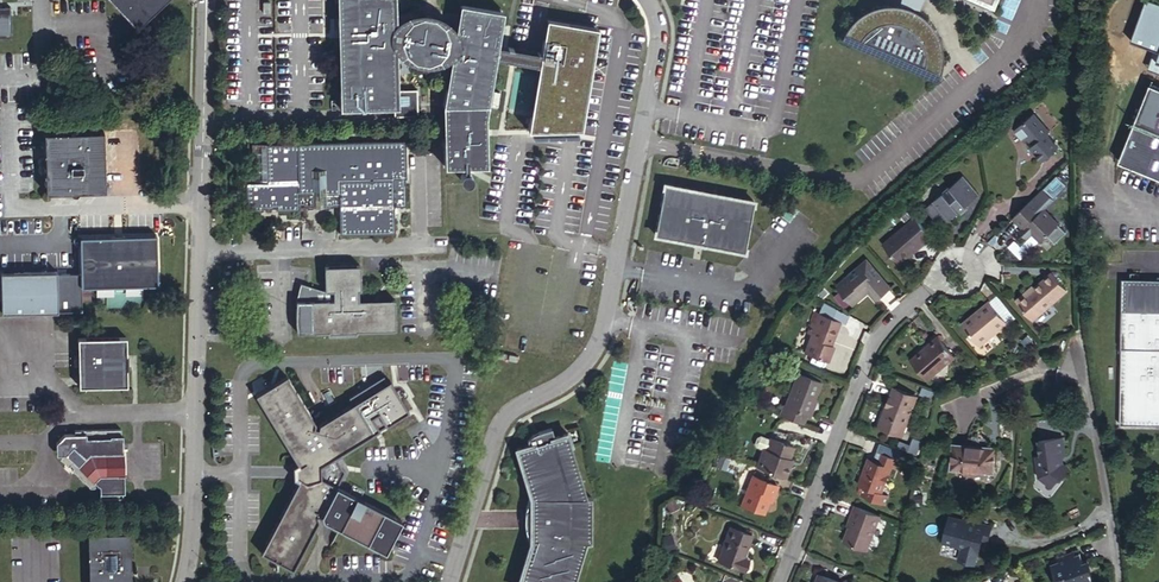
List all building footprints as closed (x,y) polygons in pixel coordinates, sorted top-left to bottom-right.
[(140,32),(171,0),(107,0),(140,32)] [(502,36),(506,13),(467,7),(462,40),(454,39),(448,26),(438,19),(425,18),(414,21),(407,31),(397,30),(397,0),(343,0),(344,20),(341,20),(341,27),(341,28),(342,30),(344,31),(344,32),(347,33),(349,33),(349,40),(344,40),(345,94),(343,94),(343,111),(402,110),(402,92),(399,93),(398,44),(404,45),(409,56),(419,63),(432,65),(444,61),(452,51),(460,53),(453,90),(450,90),(447,108),(450,108),(493,106),(495,97),(492,96),(499,56),(494,55),(495,48),(497,48),(498,48),(499,48),(500,48),(500,47),(501,47),(502,46),(503,45),(503,44),(505,37),(502,36)] [(900,4),(906,5),(912,7),(918,11),(923,0),(901,0),(900,4)] [(10,33),(9,3),(0,3),(0,34),(10,33)] [(937,32),(929,19),(918,11),(912,7),(906,5),(900,4),(894,3),(880,4),(866,9),(852,20),(846,29),(843,37),(936,75),(940,67),(941,57),(940,42),(937,32)] [(499,56),(501,56),(503,44),(503,45),(502,46),(501,47),(500,47),(500,48),(499,48),(498,48),(497,48),(495,48),(494,55),(499,56)] [(1144,85),(1112,162),(1158,181),(1158,92),(1144,85)] [(493,106),(450,108),(451,142),(448,142),(449,169),(492,167),(492,161),(489,161),(488,118),(491,118),(493,106)] [(1028,116),(1007,135),(1018,147),(1022,143),(1028,149),(1025,152),(1037,166),(1054,152),(1041,137),(1044,134),(1028,116)] [(42,138),(45,197),(106,194),(103,135),(42,138)] [(408,139),(299,141),(299,175),(408,172),(408,176),(409,176),(408,139)] [(300,183),(299,175),(299,141),(289,141),(284,141),(266,142),(267,180),(252,180),(246,180),(247,210),(300,208),(299,203),(316,203),(316,192),(300,192),(300,183)] [(266,142),(252,142),(252,180),(267,180),(266,142)] [(325,175),(325,182),(341,181),(341,191),(325,191),(326,203),(341,202),(341,230),(363,230),(363,233),(376,233),(375,229),(396,229),(396,204),(396,201),(409,201),(408,176),(408,172),(325,175)] [(299,175),(300,183),(325,182),(325,175),(299,175)] [(959,180),(931,206),(940,215),(934,220),(935,221),(941,228),(976,198),(959,180)] [(325,182),(300,183),(300,192),(316,192),(325,191),(341,191),(341,181),(325,182)] [(752,204),(661,187),(652,238),(742,255),(752,204)] [(325,191),(316,192),(316,203),(326,203),(325,191)] [(940,215),(931,206),(923,213),(933,223),(935,221),(934,220),(940,215)] [(1024,208),(1015,217),(1023,226),(1025,224),(1031,218),(1032,216),(1024,208)] [(1015,217),(996,234),(1007,247),(1008,248),(1011,245),(1017,252),(1024,259),(1030,253),(1042,242),(1025,224),(1023,226),(1015,217)] [(931,242),(913,221),(882,247),(899,268),(921,248),(923,249),(931,242)] [(3,313),(31,313),(87,311),(87,287),(162,285),(160,238),(81,241),(82,274),(58,275),(58,272),(2,274),(3,313)] [(1042,242),(1030,253),(1038,261),(1049,250),(1042,242)] [(1007,247),(1005,249),(1012,256),(1017,252),(1011,245),(1008,248),(1007,247)] [(314,295),(315,327),(331,326),(331,332),(359,331),(360,326),(398,324),(397,295),(362,296),(361,263),(327,263),(328,285),(341,284),(342,294),(314,295)] [(849,281),(836,292),(848,306),(865,293),(873,303),(886,292),(864,265),(847,279),(849,281)] [(1019,294),(1009,303),(1025,324),(1061,295),(1046,278),(1022,298),(1019,294)] [(1009,321),(1014,316),(993,293),(988,298),(1009,321)] [(965,319),(955,327),(972,347),(989,333),(991,336),(1001,327),(984,307),(967,321),(965,319)] [(1117,312),(1115,426),(1158,427),(1158,313),(1117,312)] [(806,335),(799,353),(822,362),(826,351),(822,350),(832,321),(812,314),(809,324),(804,322),(800,333),(806,335)] [(80,339),(81,385),(132,385),(130,337),(80,339)] [(930,342),(907,361),(924,382),(947,362),(930,342)] [(315,421),(289,371),(258,385),(300,466),(255,544),(284,561),(312,514),(310,510),(314,507),(317,512),(378,548),(379,545),(380,541),(382,537),(383,533),(384,531),(388,526),(390,523),(393,520),(396,517),(332,480),(342,463),(335,449),(374,429),(358,398),(315,421)] [(777,407),(773,415),(797,424),(800,415),(803,416),(815,384),(790,375),(779,407),(777,407)] [(889,390),(876,425),(898,434),(912,398),(889,390)] [(510,450),(527,499),(527,512),(522,512),(522,531),(527,531),(527,543),(515,581),(573,581),(584,545),(589,545),(588,495),(584,495),(561,432),(548,437),(544,427),(529,433),(526,434),(525,435),(523,436),(522,437),(521,439),(520,440),(522,446),(510,450)] [(103,488),(104,499),(126,498),(126,473),(121,474),(121,453),(124,453),(123,430),(77,431),(76,435),(67,436),(58,445),(58,453),(65,457),(63,461),(72,469),(74,467),(78,469),(76,472),(92,489),(103,488)] [(746,448),(755,451),(758,453),(763,441),(753,437),(748,437),(744,445),(746,448)] [(971,437),(969,458),(1009,462),(1010,440),(971,437)] [(1040,457),(1043,477),(1056,486),(1064,476),(1067,476),(1072,468),(1064,462),(1064,458),(1065,458),(1065,454),(1069,454),(1066,437),(1042,441),(1044,456),(1040,457)] [(755,451),(748,466),(779,478),(783,468),(779,467),(785,449),(763,440),(763,441),(758,453),(755,451)] [(857,486),(863,489),(881,495),(894,461),(878,454),(874,463),(868,461),(864,469),(868,470),(866,475),(862,475),(857,486)] [(711,456),(709,463),(717,466),(720,459),(711,456)] [(747,472),(745,478),(757,483),(759,477),(747,472)] [(745,478),(734,505),(758,515),(762,502),(765,503),(771,488),(757,483),(745,478)] [(863,489),(859,499),(883,507),(888,498),(881,495),(863,489)] [(667,499),(657,503),(661,515),(672,511),(667,499)] [(878,518),(850,507),(846,519),(850,521),(841,544),(864,553),(878,518)] [(954,521),(947,519),(940,543),(959,549),(955,562),(970,566),(974,553),(975,553),(979,541),(985,543),(988,529),(970,524),(969,527),(954,522),(954,521)] [(724,526),(710,561),(738,572),(743,560),(738,557),(746,536),(724,526)] [(94,581),(136,581),(134,532),(93,533),(94,581)] [(1050,581),(1089,581),(1084,567),(1087,566),(1083,556),(1077,558),(1075,550),(1046,560),(1050,573),(1047,575),(1050,581)] [(841,581),(814,571),(810,581),(841,581)]
